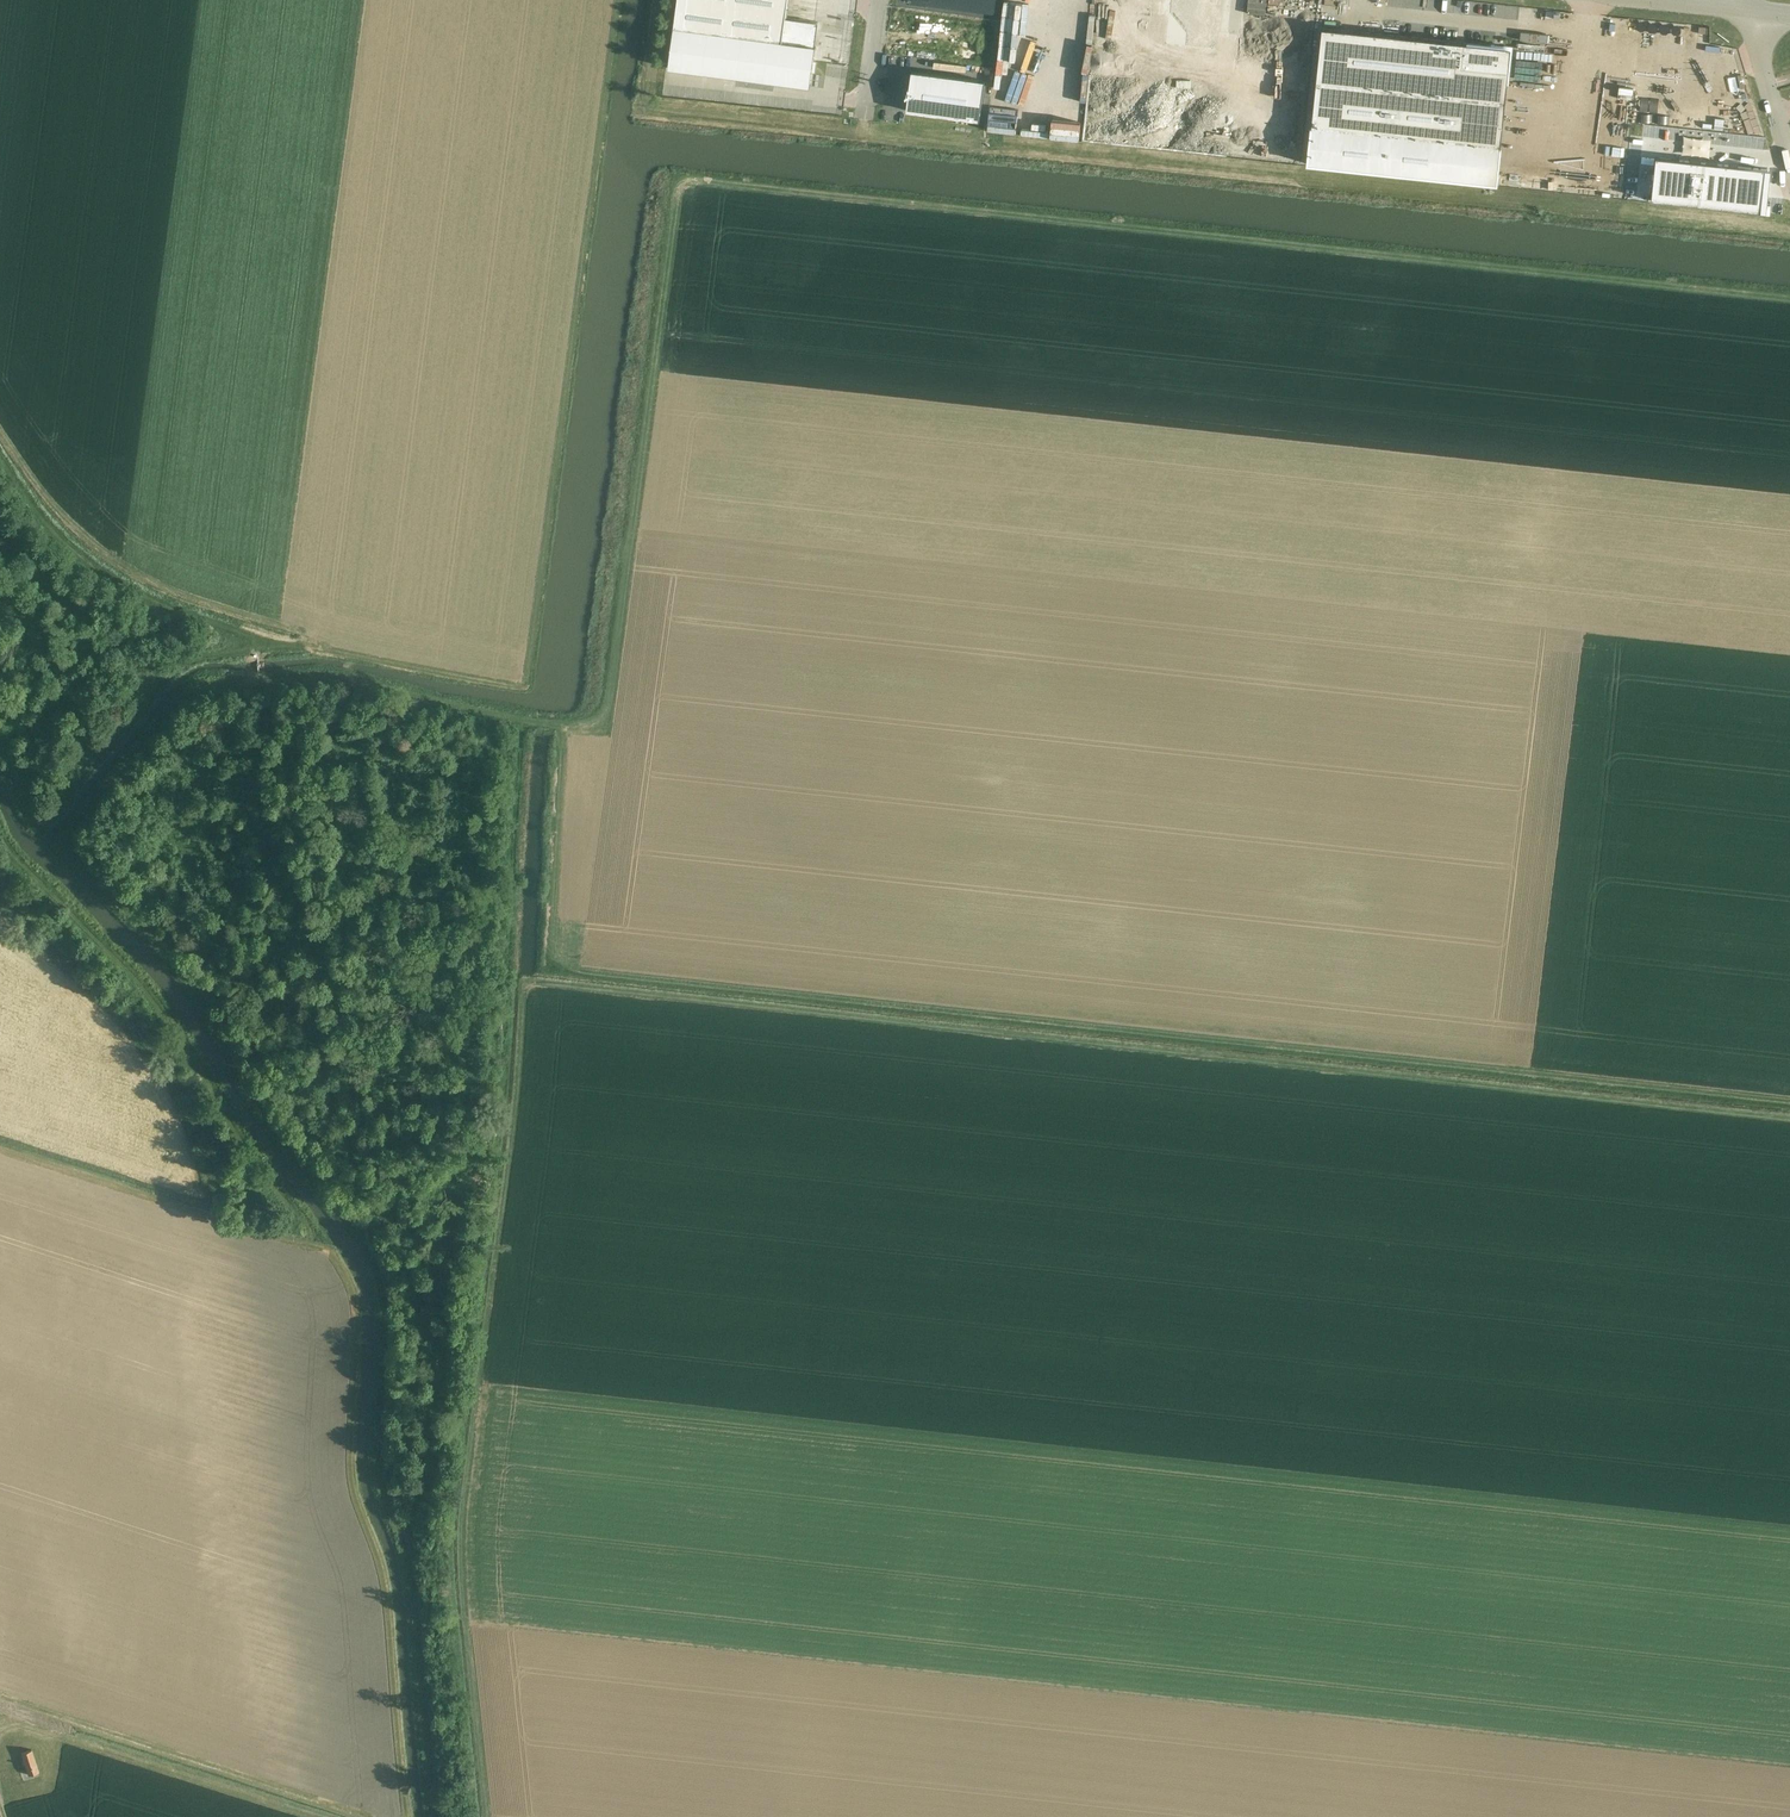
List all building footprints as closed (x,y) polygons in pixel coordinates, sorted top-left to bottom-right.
[(669,68),(810,87),(812,72),(813,61),(818,22),(786,18),(789,0),(678,0),(669,68)] [(912,1),(994,13),(996,0),(912,0),(912,1)] [(911,15),(906,52),(987,63),(992,26),(911,15)] [(1322,28),(1308,164),(1497,184),(1512,48),(1322,28)] [(912,71),(906,111),(980,121),(985,81),(912,71)] [(1656,157),(1651,200),(1762,212),(1766,169),(1656,157)] [(39,1771),(32,1749),(21,1753),(29,1775),(39,1771)]
